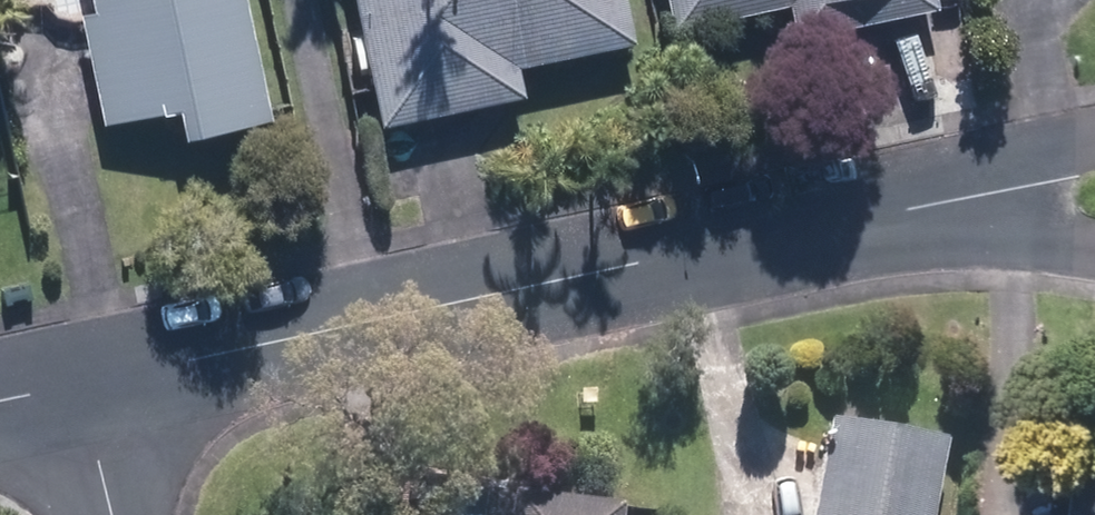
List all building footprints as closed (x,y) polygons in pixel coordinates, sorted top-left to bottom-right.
[(96,6),(82,8),(103,121),(183,106),(188,135),(275,119),(253,0),(95,0),(96,6)] [(382,128),(530,97),(523,63),(637,39),(629,0),(355,0),(382,128)] [(674,30),(796,5),(802,36),(942,7),(940,0),(668,0),(674,30)] [(832,412),(813,514),(943,514),(958,436),(832,412)] [(624,497),(472,479),(468,514),(622,514),(624,497)]
